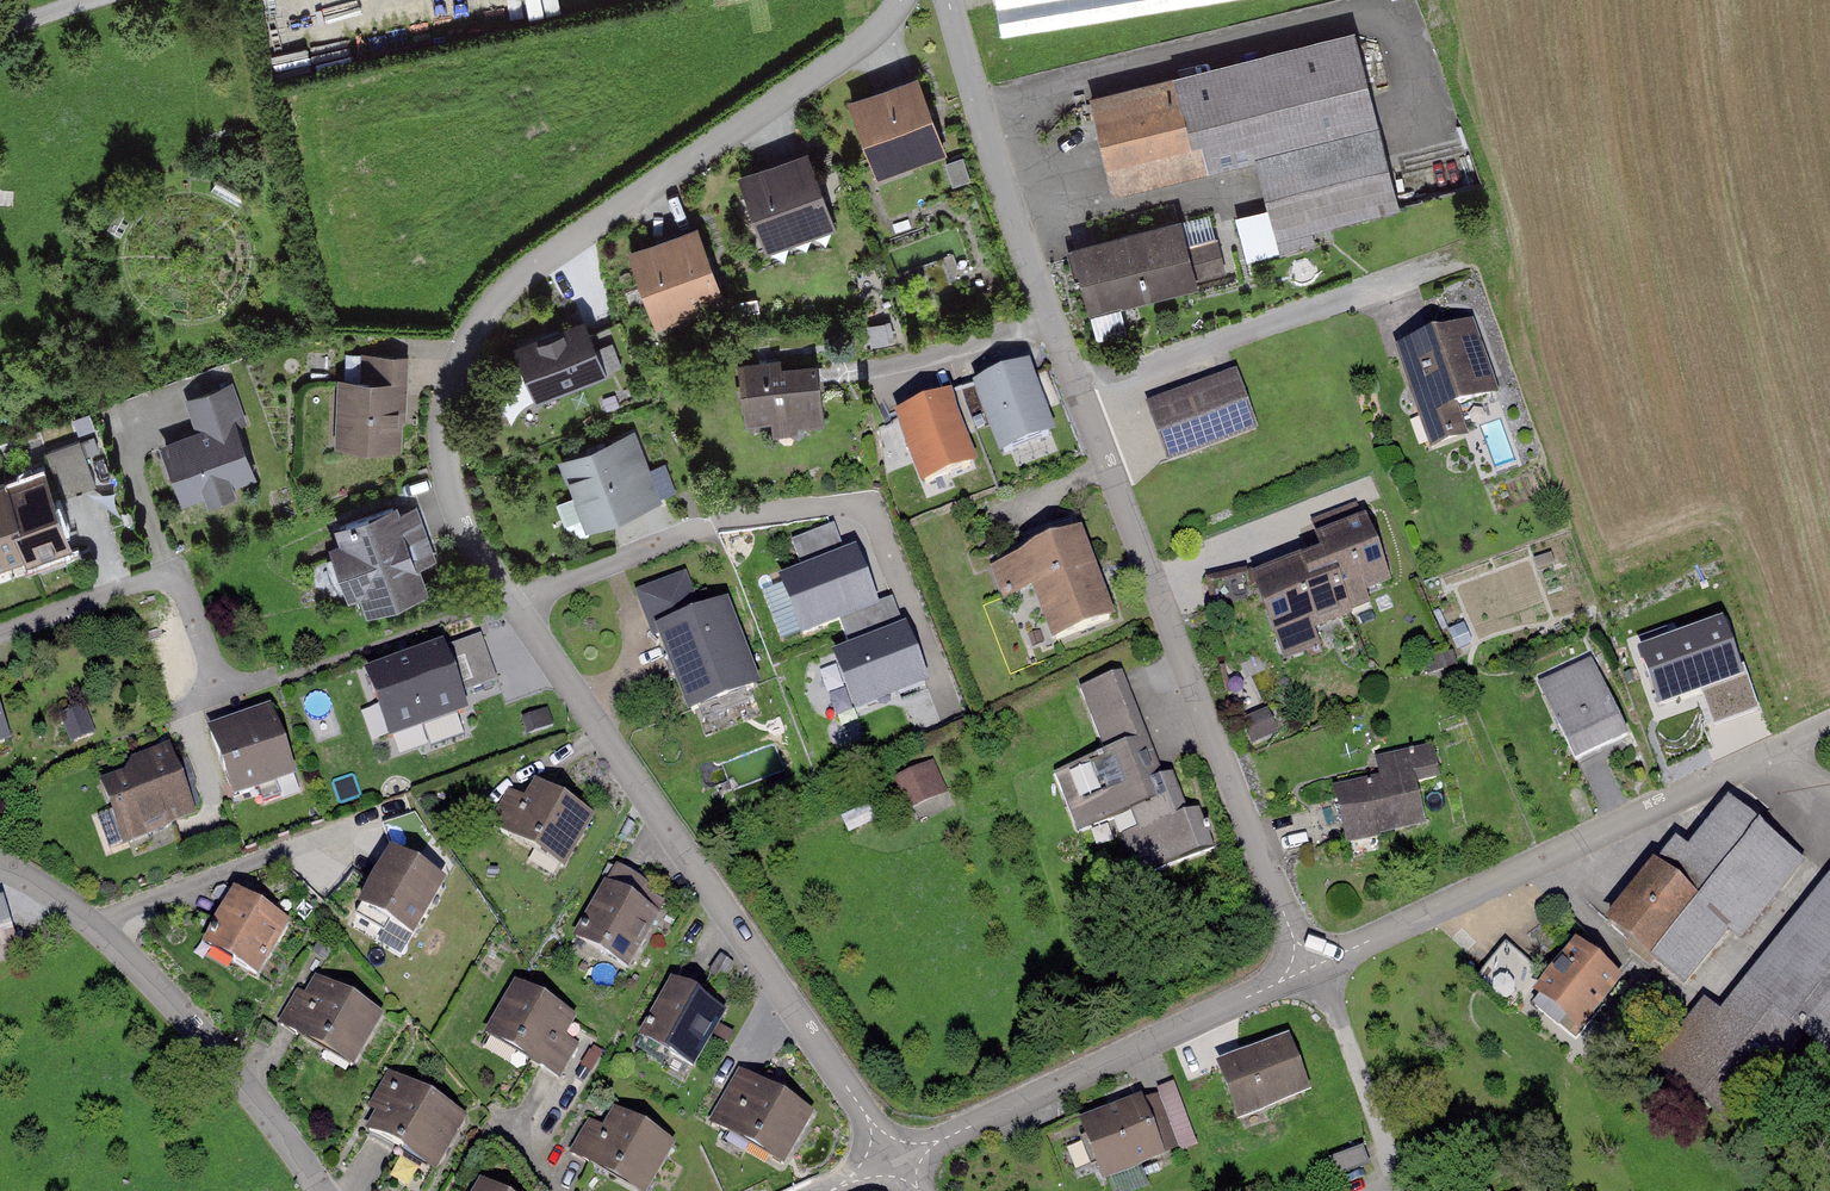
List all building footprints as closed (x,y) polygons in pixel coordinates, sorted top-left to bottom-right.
[(1000,37),(1226,0),(994,0),(1000,37)] [(1356,25),(1084,97),(1110,194),(1257,155),(1282,249),(1407,216),(1356,25)] [(915,79),(847,102),(874,178),(942,154),(930,121),(915,79)] [(802,159),(737,181),(762,254),(827,232),(816,199),(802,159)] [(1142,232),(1071,249),(1087,315),(1192,290),(1176,223),(1142,232)] [(700,225),(627,250),(656,331),(725,304),(716,277),(700,225)] [(548,324),(514,338),(538,401),(602,377),(578,314),(548,324)] [(1416,343),(1395,350),(1429,451),(1469,438),(1459,408),(1496,395),(1472,324),(1416,343)] [(999,363),(975,372),(1004,446),(1072,421),(1045,347),(999,363)] [(767,359),(734,361),(740,422),(772,419),(773,428),(816,425),(811,363),(780,366),(779,358),(767,359)] [(362,382),(334,382),(332,453),(403,454),(404,402),(405,360),(363,359),(362,382)] [(1236,374),(1147,407),(1167,462),(1256,430),(1236,374)] [(932,387),(884,405),(913,478),(981,453),(954,379),(932,387)] [(195,434),(162,444),(181,503),(251,480),(235,431),(248,426),(235,385),(184,402),(190,420),(195,434)] [(636,434),(556,464),(583,533),(641,511),(676,498),(664,467),(651,472),(636,434)] [(81,438),(47,449),(62,495),(96,485),(81,438)] [(0,474),(0,563),(26,554),(28,559),(71,544),(43,464),(7,477),(6,472),(0,474)] [(395,505),(326,528),(332,546),(322,550),(340,602),(356,601),(361,617),(425,596),(413,561),(431,555),(425,537),(415,505),(397,511),(395,505)] [(1290,567),(1247,582),(1279,669),(1317,655),(1308,632),(1394,601),(1363,515),(1307,535),(1310,544),(1315,558),(1290,567)] [(1079,535),(985,569),(998,605),(1029,594),(1046,642),(1110,619),(1098,586),(1079,535)] [(854,545),(777,575),(802,638),(879,608),(854,545)] [(680,572),(630,593),(648,634),(696,615),(680,572)] [(696,615),(648,634),(661,670),(679,715),(752,689),(722,606),(696,615)] [(909,623),(833,653),(857,712),(932,682),(909,623)] [(398,662),(369,671),(394,750),(470,726),(464,708),(451,666),(445,647),(398,662)] [(491,653),(451,666),(464,708),(504,695),(491,653)] [(1592,662),(1536,686),(1571,767),(1593,757),(1627,743),(1592,662)] [(1121,674),(1081,690),(1108,755),(1127,747),(1141,783),(1162,774),(1153,751),(1121,674)] [(66,713),(74,740),(96,733),(88,707),(66,713)] [(247,717),(206,732),(231,804),(296,782),(271,709),(247,717)] [(1378,779),(1333,791),(1347,845),(1423,826),(1413,785),(1442,778),(1434,744),(1373,759),(1375,769),(1378,779)] [(1108,755),(1055,776),(1079,834),(1114,820),(1140,883),(1215,853),(1198,813),(1185,814),(1178,794),(1169,772),(1162,774),(1141,783),(1127,747),(1108,755)] [(140,759),(98,772),(119,837),(191,813),(170,749),(140,759)] [(902,773),(916,805),(949,790),(935,759),(902,773)] [(549,802),(529,790),(522,802),(507,793),(487,827),(562,871),(589,825),(549,802)] [(1669,837),(1597,926),(1682,994),(1728,937),(1744,943),(1807,864),(1726,799),(1685,849),(1669,837)] [(439,888),(384,855),(375,870),(353,907),(408,939),(439,888)] [(647,890),(611,871),(574,940),(627,968),(664,900),(647,890)] [(1719,1016),(1703,1003),(1655,1064),(1701,1099),(1746,1041),(1784,1071),(1805,1044),(1829,1063),(1829,874),(1719,1016)] [(220,911),(201,946),(256,977),(286,925),(230,894),(220,911)] [(1573,945),(1530,997),(1579,1037),(1622,985),(1605,971),(1573,945)] [(377,1017),(311,979),(292,1010),(283,1027),(349,1066),(377,1017)] [(706,1010),(666,988),(637,1043),(690,1071),(719,1017),(706,1010)] [(573,1020),(512,989),(485,1041),(534,1066),(562,1080),(579,1045),(564,1038),(573,1020)] [(1242,1057),(1212,1068),(1232,1121),(1309,1093),(1289,1040),(1242,1057)] [(771,1095),(736,1074),(705,1126),(776,1168),(807,1116),(771,1095)] [(464,1120),(389,1081),(370,1115),(359,1138),(433,1177),(464,1120)] [(1159,1096),(1140,1103),(1160,1156),(1179,1149),(1159,1096)] [(1125,1108),(1075,1128),(1098,1186),(1162,1161),(1160,1156),(1140,1103),(1125,1108)] [(608,1112),(603,1120),(600,1126),(591,1121),(569,1161),(624,1190),(648,1190),(672,1148),(608,1112)] [(476,1183),(471,1190),(490,1190),(476,1183)]
